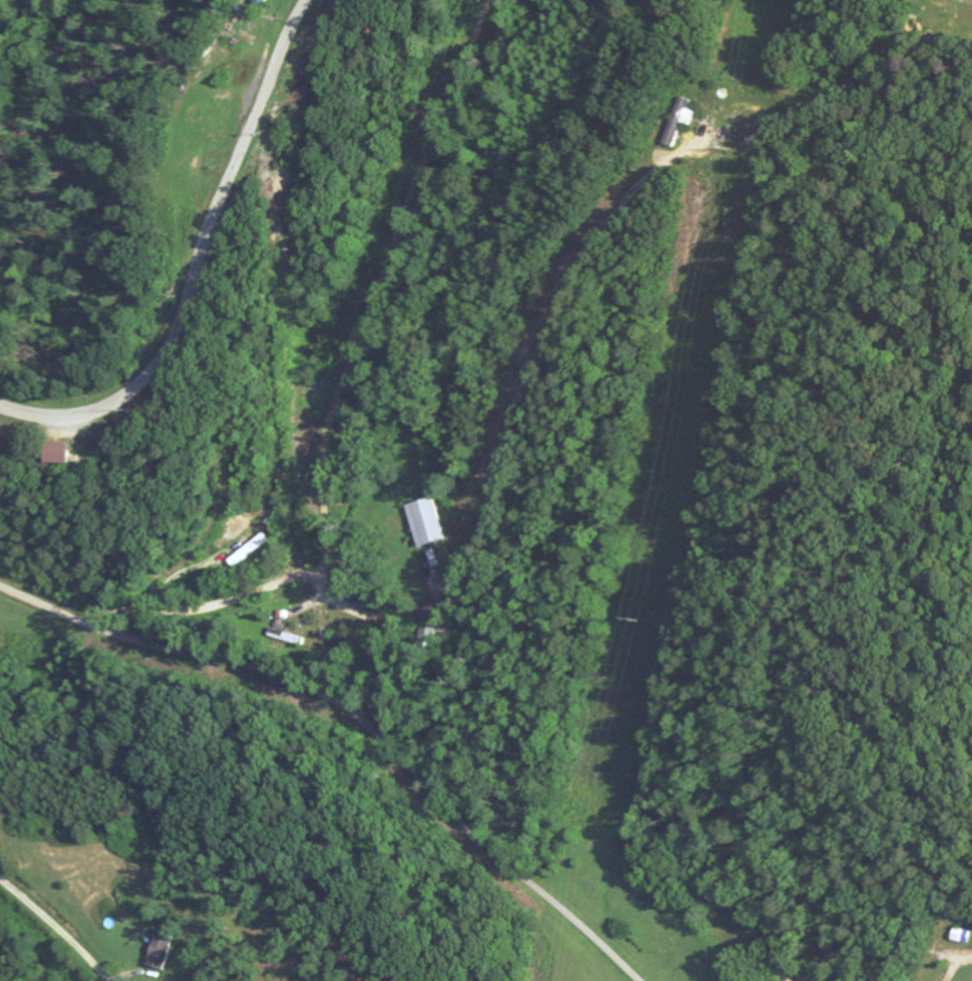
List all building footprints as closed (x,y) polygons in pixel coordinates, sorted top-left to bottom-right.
[(273,8),(275,0),(265,0),(263,6),(273,8)] [(704,114),(696,111),(699,101),(687,98),(672,147),(681,150),(689,124),(700,128),(704,114)] [(75,446),(49,446),(50,466),(76,466),(75,446)] [(447,542),(432,499),(405,508),(420,551),(447,542)] [(241,571),(277,543),(270,535),(235,563),(241,571)] [(153,969),(170,973),(178,936),(160,932),(153,969)]
